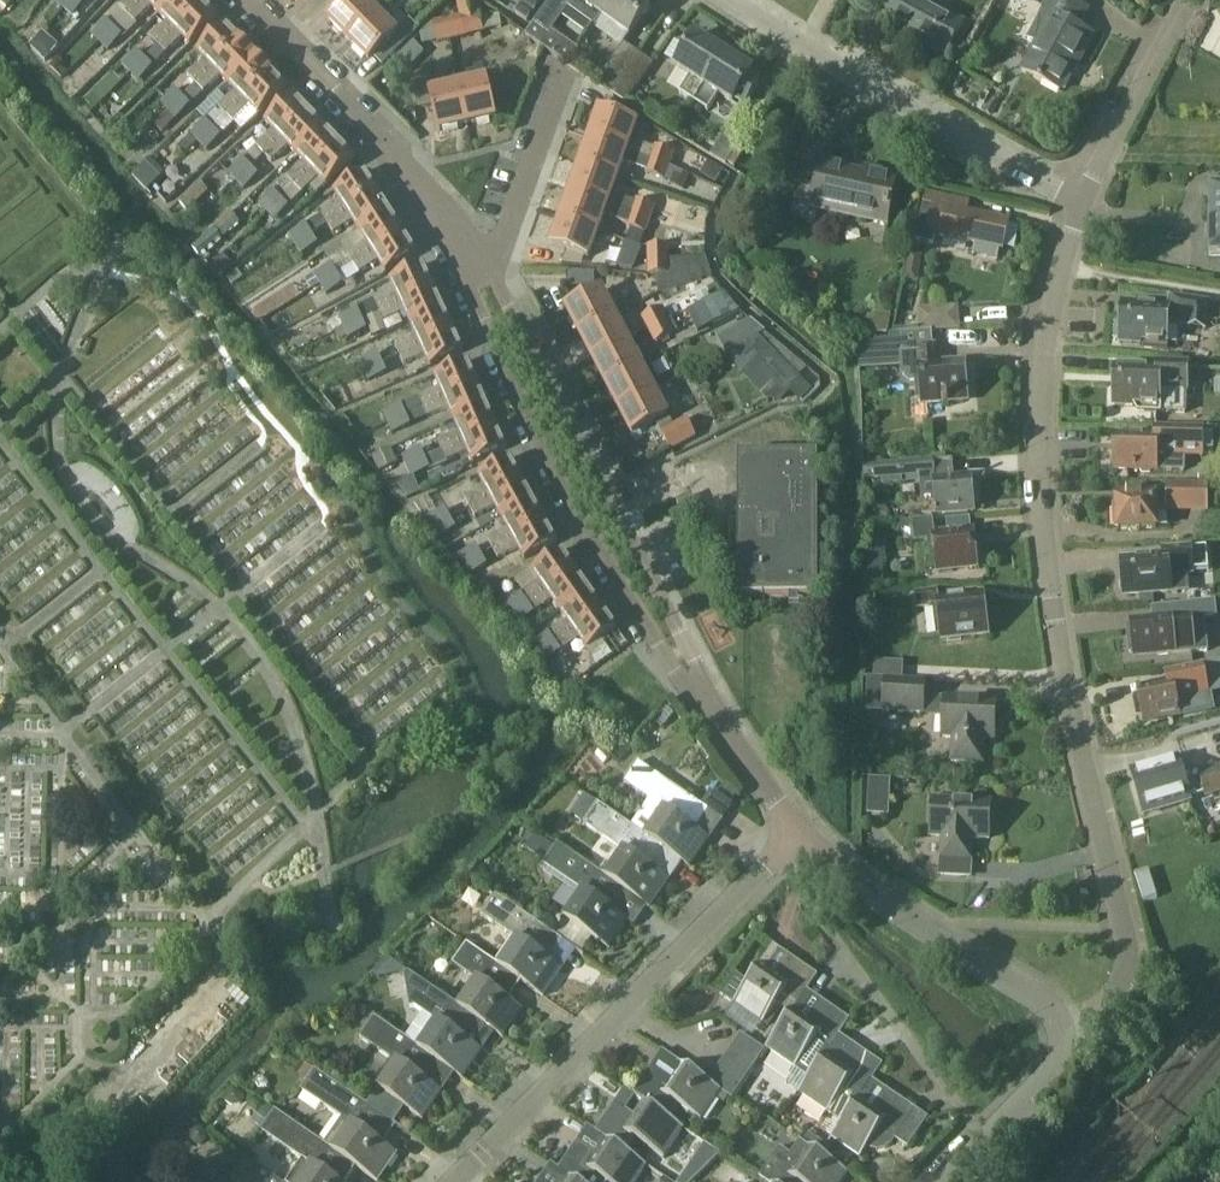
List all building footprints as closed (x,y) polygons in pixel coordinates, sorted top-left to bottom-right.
[(71,0),(59,0),(57,2),(64,8),(71,0)] [(64,8),(73,15),(85,0),(84,0),(71,0),(64,8)] [(143,0),(129,0),(121,8),(128,15),(143,0)] [(175,0),(143,0),(128,15),(135,23),(151,7),(160,15),(175,0)] [(200,2),(199,0),(175,0),(160,15),(167,22),(153,37),(159,43),(200,2)] [(375,13),(362,0),(349,0),(329,20),(348,40),(375,13)] [(480,15),(477,0),(476,0),(457,5),(460,16),(448,20),(451,40),(489,30),(485,14),(480,15)] [(544,0),(523,0),(515,11),(529,21),(544,0)] [(569,5),(563,0),(552,0),(535,22),(549,33),(569,5)] [(616,0),(576,0),(576,1),(602,19),(616,0)] [(652,9),(639,0),(616,0),(602,19),(631,40),(652,9)] [(963,27),(916,0),(882,0),(880,5),(894,13),(887,25),(945,58),(963,27)] [(1091,38),(1078,31),(1088,12),(1065,0),(1052,0),(1032,37),(1041,42),(1023,75),(1060,95),(1091,38)] [(200,2),(159,43),(167,51),(181,36),(190,46),(217,18),(200,2)] [(375,13),(348,40),(369,61),(396,35),(375,13)] [(451,40),(448,20),(433,23),(438,43),(438,42),(451,40)] [(101,41),(114,28),(107,21),(94,34),(101,41)] [(198,84),(240,42),(224,26),(197,53),(204,61),(189,75),(198,84)] [(114,28),(101,41),(109,48),(121,35),(114,28)] [(681,91),(696,100),(724,56),(695,38),(675,70),(689,79),(681,91)] [(227,84),(255,57),(240,42),(198,84),(204,90),(218,75),(227,84)] [(620,83),(640,54),(626,45),(606,73),(620,83)] [(131,72),(145,58),(137,50),(123,65),(131,72)] [(620,83),(613,93),(626,102),(654,63),(640,54),(620,83)] [(754,74),(724,56),(696,100),(711,109),(719,97),(734,106),(754,74)] [(228,114),(270,73),(255,57),(227,84),(235,92),(221,107),(228,114)] [(145,58),(131,72),(140,79),(153,65),(145,58)] [(270,73),(228,114),(236,122),(250,107),(258,116),(285,89),(270,73)] [(427,81),(413,84),(419,109),(432,106),(429,95),(430,95),(427,81)] [(458,88),(467,125),(494,119),(485,82),(458,88)] [(438,132),(467,125),(458,88),(429,95),(432,106),(438,132)] [(171,110),(183,98),(175,90),(163,102),(171,110)] [(265,153),(307,112),(293,97),(265,123),(273,131),(258,145),(265,153)] [(183,98),(171,110),(177,116),(189,104),(183,98)] [(295,153),(322,127),(307,112),(265,153),(272,160),(287,145),(295,153)] [(590,138),(628,152),(651,161),(669,167),(674,153),(656,146),(655,149),(632,140),(637,126),(600,112),(590,138)] [(136,156),(163,134),(152,121),(126,144),(136,156)] [(199,141),(212,129),(204,121),(192,134),(199,141)] [(727,165),(747,136),(732,126),(712,156),(727,165)] [(295,183),(337,142),(322,127),(295,153),(304,162),(289,177),(295,183)] [(212,129),(199,141),(207,149),(220,136),(212,129)] [(618,178),(628,152),(590,138),(581,164),(618,178)] [(337,142),(295,183),(302,191),(317,176),(326,186),(354,159),(337,142)] [(138,190),(157,177),(144,157),(124,171),(138,190)] [(237,180),(250,167),(243,159),(230,171),(237,180)] [(864,176),(845,172),(846,166),(822,160),(819,178),(800,174),(792,212),(810,216),(812,209),(886,225),(896,176),(866,169),(864,176)] [(664,181),(669,167),(651,161),(646,174),(664,181)] [(612,193),(618,178),(581,164),(571,190),(593,198),(650,219),(655,206),(637,200),(636,202),(612,193)] [(250,167),(237,180),(245,188),(258,176),(250,167)] [(670,183),(669,185),(682,191),(688,176),(675,170),(670,183)] [(329,223),(377,192),(365,173),(333,194),(339,204),(323,214),(329,223)] [(289,177),(273,192),(279,198),(295,183),(289,177)] [(188,210),(208,192),(200,183),(180,201),(188,210)] [(1211,221),(1213,221),(1219,221),(1219,189),(1211,189),(1211,221)] [(650,219),(593,198),(571,190),(561,217),(598,231),(604,216),(646,231),(650,219)] [(267,211),(279,198),(273,192),(261,205),(267,211)] [(356,231),(388,211),(377,192),(329,223),(334,232),(350,222),(356,231)] [(1002,249),(1008,222),(966,214),(969,202),(935,195),(927,233),(1002,249)] [(279,198),(267,211),(275,219),(288,207),(279,198)] [(355,263),(403,233),(388,211),(356,231),(365,245),(349,254),(355,263)] [(323,214),(306,224),(307,226),(311,233),(329,223),(323,214)] [(225,237),(239,223),(231,215),(217,229),(225,237)] [(587,261),(598,231),(561,217),(550,247),(587,261)] [(1219,257),(1219,221),(1213,221),(1211,221),(1211,257),(1219,257)] [(296,243),(311,234),(311,233),(307,226),(291,234),(296,243)] [(202,255),(221,240),(215,231),(195,247),(202,255)] [(403,233),(355,263),(360,272),(376,262),(383,274),(415,253),(403,233)] [(311,234),(296,243),(302,254),(318,245),(311,234)] [(626,241),(616,266),(634,267),(642,247),(641,247),(627,242),(626,241)] [(647,245),(648,260),(669,260),(668,245),(647,245)] [(669,260),(648,260),(648,274),(653,274),(659,294),(714,276),(710,259),(669,260)] [(380,310),(432,286),(422,264),(389,279),(396,293),(377,302),(380,310)] [(322,285),(338,274),(333,266),(316,275),(322,285)] [(338,274),(322,285),(327,292),(343,283),(338,274)] [(280,323),(305,312),(291,282),(266,294),(280,323)] [(313,290),(311,291),(316,299),(327,292),(322,285),(313,290)] [(409,323),(442,307),(432,286),(380,310),(386,322),(405,314),(409,323)] [(726,291),(702,303),(714,327),(738,314),(726,291)] [(579,334),(612,317),(599,292),(566,310),(579,334)] [(1207,329),(1209,301),(1171,298),(1171,306),(1147,304),(1144,309),(1124,307),(1121,345),(1147,347),(1147,352),(1167,354),(1170,317),(1193,319),(1192,327),(1207,329)] [(400,353),(452,329),(442,307),(409,323),(415,337),(396,346),(400,353)] [(649,329),(666,320),(661,308),(643,317),(649,329)] [(921,329),(957,326),(956,308),(919,311),(921,329)] [(346,326),(362,319),(358,309),(342,316),(346,326)] [(714,327),(709,330),(730,351),(741,345),(759,336),(738,314),(714,327)] [(592,359),(625,342),(612,317),(579,334),(592,359)] [(362,319),(346,326),(350,337),(367,330),(362,319)] [(666,320),(649,329),(656,342),(673,332),(666,320)] [(452,329),(400,353),(405,363),(423,354),(429,366),(463,351),(452,329)] [(932,345),(931,333),(904,334),(906,374),(912,381),(915,380),(917,398),(923,398),(923,403),(965,401),(963,363),(938,364),(937,345),(932,345)] [(759,336),(741,345),(779,383),(792,370),(759,336)] [(868,357),(895,357),(894,336),(868,337),(868,357)] [(606,385),(639,368),(625,342),(592,359),(606,385)] [(365,370),(382,362),(378,353),(361,361),(365,370)] [(382,362),(365,370),(370,380),(387,373),(382,362)] [(426,409),(478,386),(467,362),(435,376),(441,389),(421,398),(426,409)] [(1156,366),(1156,370),(1116,368),(1114,406),(1137,407),(1140,412),(1159,413),(1160,393),(1186,394),(1187,367),(1156,366)] [(618,409),(651,392),(639,368),(606,385),(618,409)] [(455,421),(487,406),(478,386),(426,409),(430,418),(450,409),(455,421)] [(651,392),(618,409),(633,437),(666,419),(651,392)] [(391,424),(407,417),(402,406),(386,414),(391,424)] [(443,451),(496,427),(487,406),(455,421),(460,432),(439,441),(443,451)] [(407,417),(391,424),(395,433),(411,426),(407,417)] [(672,449),(696,436),(686,418),(662,431),(672,449)] [(496,427),(443,451),(447,461),(468,451),(474,464),(506,449),(496,427)] [(1205,456),(1206,430),(1157,429),(1157,438),(1116,437),(1115,470),(1156,470),(1157,455),(1205,456)] [(409,465),(425,458),(421,449),(405,456),(409,465)] [(380,470),(397,463),(391,450),(375,457),(380,470)] [(671,488),(661,457),(634,466),(644,496),(671,488)] [(425,458),(409,465),(413,476),(430,469),(425,458)] [(472,508),(522,480),(510,459),(479,476),(485,487),(466,498),(472,508)] [(819,600),(819,509),(819,460),(741,459),(740,600),(819,600)] [(903,478),(937,476),(936,462),(902,464),(903,478)] [(923,515),(972,512),(970,478),(934,480),(935,501),(922,502),(923,515)] [(502,518),(533,501),(522,480),(472,508),(477,517),(496,506),(502,518)] [(1157,530),(1155,491),(1140,492),(1140,494),(1116,494),(1118,532),(1157,530)] [(682,515),(693,509),(696,507),(691,495),(676,502),(676,503),(682,515)] [(495,550),(545,522),(533,501),(502,518),(508,529),(489,540),(495,550)] [(435,528),(451,519),(445,509),(429,518),(435,528)] [(451,519),(435,528),(439,536),(455,527),(451,519)] [(545,522),(495,550),(499,559),(519,548),(525,560),(556,543),(545,522)] [(934,533),(933,522),(913,523),(914,543),(927,541),(928,547),(934,546),(936,570),(942,569),(942,573),(953,572),(952,568),(979,566),(977,546),(972,546),(971,535),(948,536),(948,532),(934,533)] [(450,553),(470,542),(468,537),(447,549),(450,553)] [(1126,596),(1169,592),(1168,574),(1201,571),(1199,545),(1184,546),(1185,557),(1123,562),(1126,596)] [(467,566),(483,557),(477,547),(461,556),(467,566)] [(530,604),(576,572),(561,551),(532,571),(541,584),(524,596),(530,604)] [(471,574),(479,570),(487,565),(483,557),(467,566),(471,574)] [(471,574),(484,589),(516,570),(513,564),(499,572),(498,569),(483,577),(479,570),(471,574)] [(561,612),(590,591),(576,572),(530,604),(535,612),(553,600),(561,612)] [(940,601),(939,590),(917,593),(919,607),(937,605),(938,620),(935,620),(937,637),(940,636),(941,640),(948,639),(948,642),(961,641),(961,638),(988,635),(983,595),(970,597),(965,595),(952,597),(952,599),(940,601)] [(559,643),(604,611),(590,591),(561,612),(568,622),(552,633),(559,643)] [(513,616),(528,605),(522,597),(507,607),(513,616)] [(1178,606),(1179,620),(1132,624),(1132,627),(1127,627),(1129,653),(1133,653),(1133,655),(1157,653),(1157,655),(1188,652),(1187,635),(1200,634),(1199,617),(1216,616),(1215,603),(1178,606)] [(528,605),(513,616),(518,624),(534,614),(528,605)] [(604,611),(559,643),(564,651),(581,639),(588,650),(617,629),(604,611)] [(541,656),(556,645),(550,636),(535,646),(541,656)] [(556,645),(541,656),(546,662),(561,653),(556,645)] [(541,656),(534,661),(557,696),(565,691),(541,656)] [(904,679),(905,664),(876,662),(875,677),(904,679)] [(1143,721),(1193,711),(1186,680),(1152,687),(1152,690),(1137,693),(1143,721)] [(1219,706),(1218,694),(1192,697),(1194,709),(1219,706)] [(992,742),(995,703),(945,701),(943,739),(953,740),(951,763),(982,765),(984,741),(992,742)] [(666,708),(654,720),(662,727),(674,716),(666,708)] [(652,740),(661,727),(652,722),(644,735),(652,740)] [(1131,773),(1143,814),(1179,804),(1183,816),(1213,807),(1208,795),(1219,792),(1219,768),(1202,773),(1183,778),(1177,759),(1131,773)] [(667,852),(689,867),(707,840),(694,831),(708,810),(636,762),(622,782),(651,802),(633,828),(644,836),(667,852)] [(891,816),(892,781),(870,781),(869,816),(891,816)] [(989,840),(991,804),(933,802),(931,837),(944,838),(942,876),(970,877),(972,839),(989,840)] [(667,852),(644,836),(633,828),(596,803),(582,823),(621,850),(603,877),(627,894),(649,908),(668,881),(654,871),(667,852)] [(250,804),(225,804),(225,825),(214,825),(213,835),(230,835),(230,824),(250,824),(250,804)] [(514,824),(539,850),(559,831),(535,805),(514,824)] [(627,894),(603,877),(555,844),(541,864),(581,891),(562,918),(608,950),(628,921),(615,912),(627,894)] [(520,982),(543,998),(562,969),(548,960),(561,941),(505,903),(491,923),(515,939),(497,966),(520,982)] [(520,982),(497,966),(465,944),(451,964),(476,981),(458,1007),(480,1022),(479,1023),(502,1039),(522,1011),(507,1001),(520,982)] [(808,990),(808,991),(819,976),(775,945),(734,1003),(763,1024),(783,995),(797,1005),(808,990)] [(480,1022),(458,1007),(425,984),(411,1005),(435,1022),(417,1048),(440,1064),(439,1064),(463,1080),(482,1052),(466,1041),(479,1023),(480,1022)] [(850,1020),(808,991),(808,990),(797,1005),(767,1047),(796,1068),(816,1039),(829,1048),(830,1048),(839,1035),(840,1035),(850,1020)] [(440,1064),(417,1048),(384,1025),(370,1046),(394,1062),(376,1089),(379,1091),(368,1107),(394,1125),(405,1109),(421,1120),(440,1093),(426,1083),(439,1064),(440,1064)] [(733,1045),(757,1061),(765,1050),(741,1033),(733,1045)] [(884,1065),(840,1035),(839,1035),(830,1048),(829,1048),(799,1092),(828,1113),(848,1084),(862,1093),(863,1093),(873,1079),(874,1079),(884,1065)] [(749,1073),(757,1061),(733,1045),(725,1056),(749,1073)] [(340,1050),(324,1065),(339,1082),(356,1067),(340,1050)] [(722,1090),(708,1081),(663,1050),(634,1093),(634,1094),(663,1114),(663,1112),(672,1100),(702,1120),(722,1090)] [(740,1085),(749,1073),(725,1056),(716,1069),(740,1085)] [(368,1107),(305,1064),(298,1075),(306,1081),(296,1095),(354,1135),(339,1156),(355,1167),(354,1167),(376,1181),(378,1181),(397,1155),(380,1144),(394,1125),(368,1107)] [(731,1097),(740,1085),(716,1069),(708,1081),(722,1090),(731,1097)] [(929,1118),(874,1079),(873,1079),(863,1093),(862,1093),(832,1137),(860,1157),(881,1128),(908,1147),(929,1118)] [(634,1094),(634,1093),(625,1087),(596,1131),(625,1151),(626,1150),(635,1137),(664,1157),(685,1127),(663,1112),(663,1114),(634,1094)] [(339,1156),(273,1110),(271,1113),(265,1108),(254,1124),(261,1129),(260,1130),(309,1165),(297,1181),(344,1181),(354,1167),(355,1167),(339,1156)] [(596,1131),(589,1125),(559,1168),(578,1181),(591,1181),(597,1174),(608,1181),(635,1181),(647,1165),(626,1150),(625,1151),(596,1131)] [(807,1132),(801,1140),(809,1146),(819,1152),(820,1153),(826,1145),(807,1132)] [(787,1150),(781,1146),(760,1175),(770,1181),(841,1181),(848,1172),(796,1137),(787,1150)] [(244,1158),(230,1179),(234,1181),(278,1181),(244,1158)] [(559,1168),(552,1163),(538,1181),(578,1181),(559,1168)] [(411,1171),(384,1180),(385,1181),(415,1181),(411,1171)] [(680,1181),(692,1181),(697,1177),(687,1171),(680,1181)]
